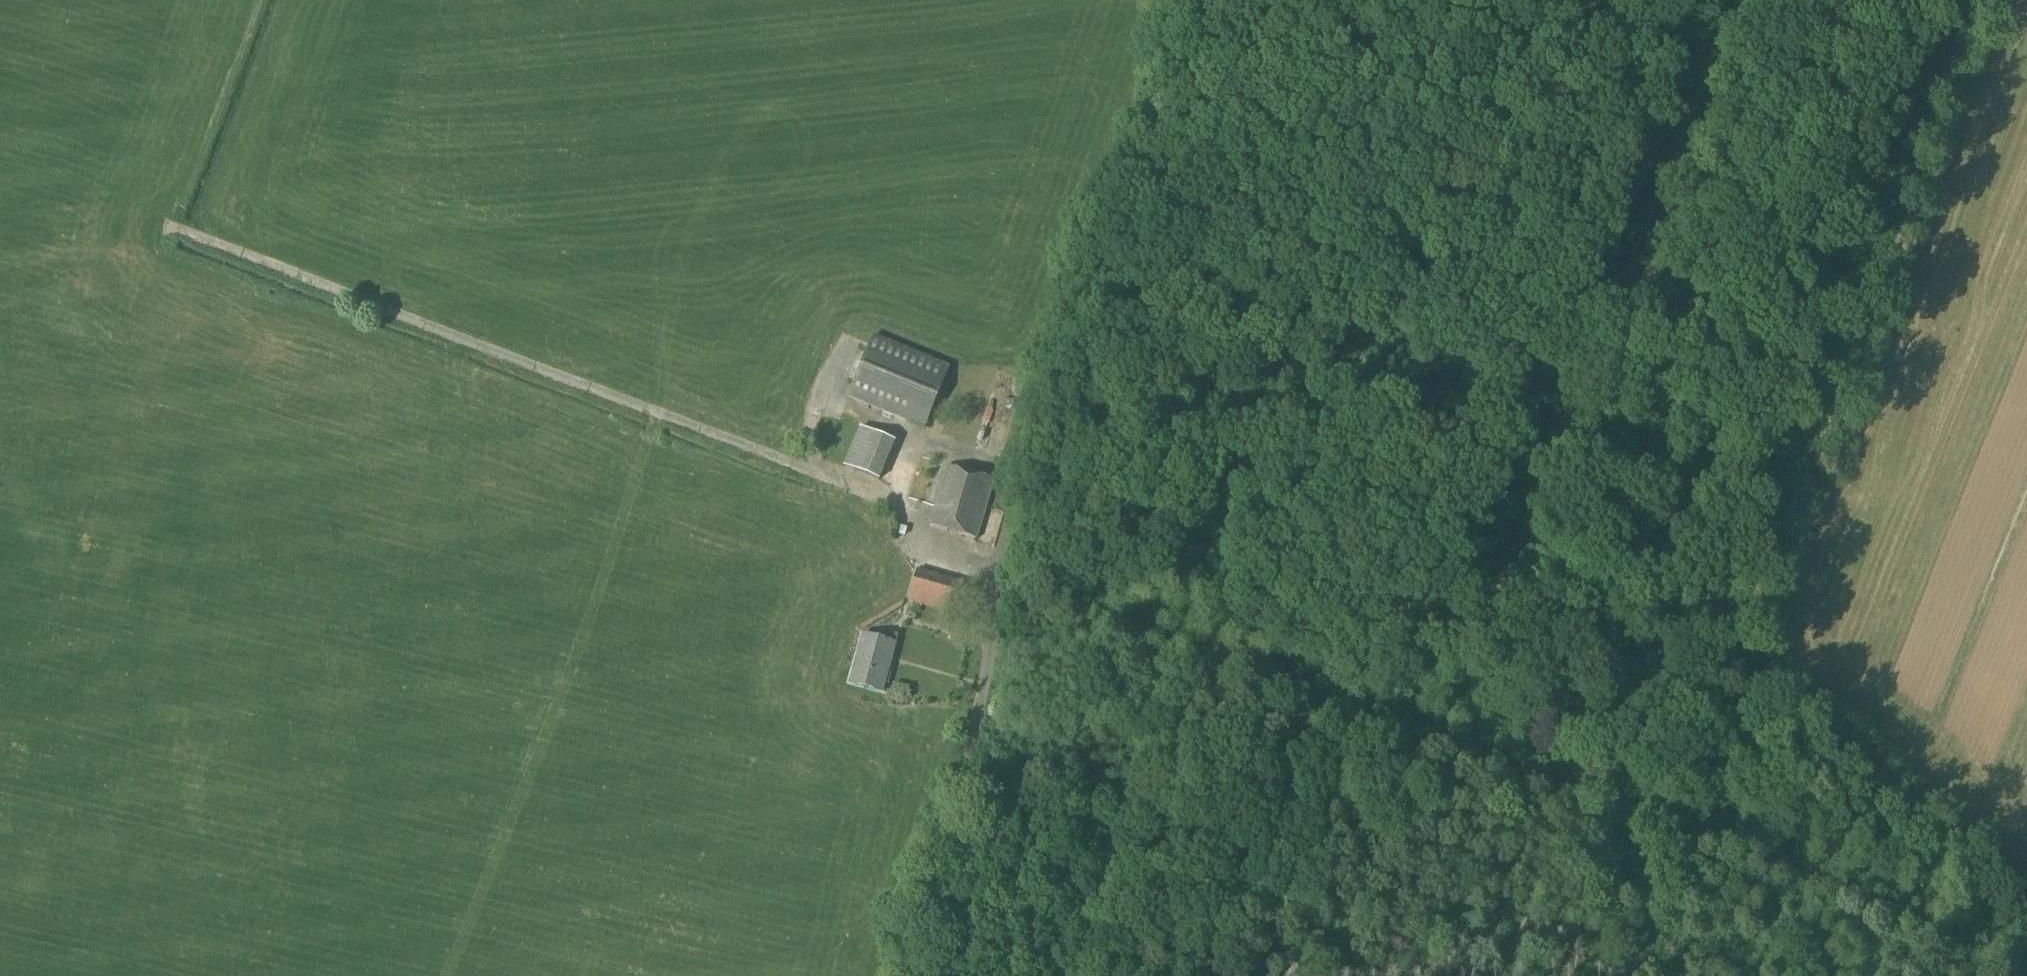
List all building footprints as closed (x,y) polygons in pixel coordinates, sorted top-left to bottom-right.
[(873,335),(847,398),(925,430),(950,367),(873,335)] [(875,442),(859,477),(893,492),(908,457),(875,442)] [(929,526),(977,540),(994,479),(946,466),(929,526)] [(964,583),(918,569),(907,601),(955,616),(964,583)] [(862,635),(849,683),(882,692),(895,644),(894,643),(897,636),(882,632),(880,640),(862,635)]
